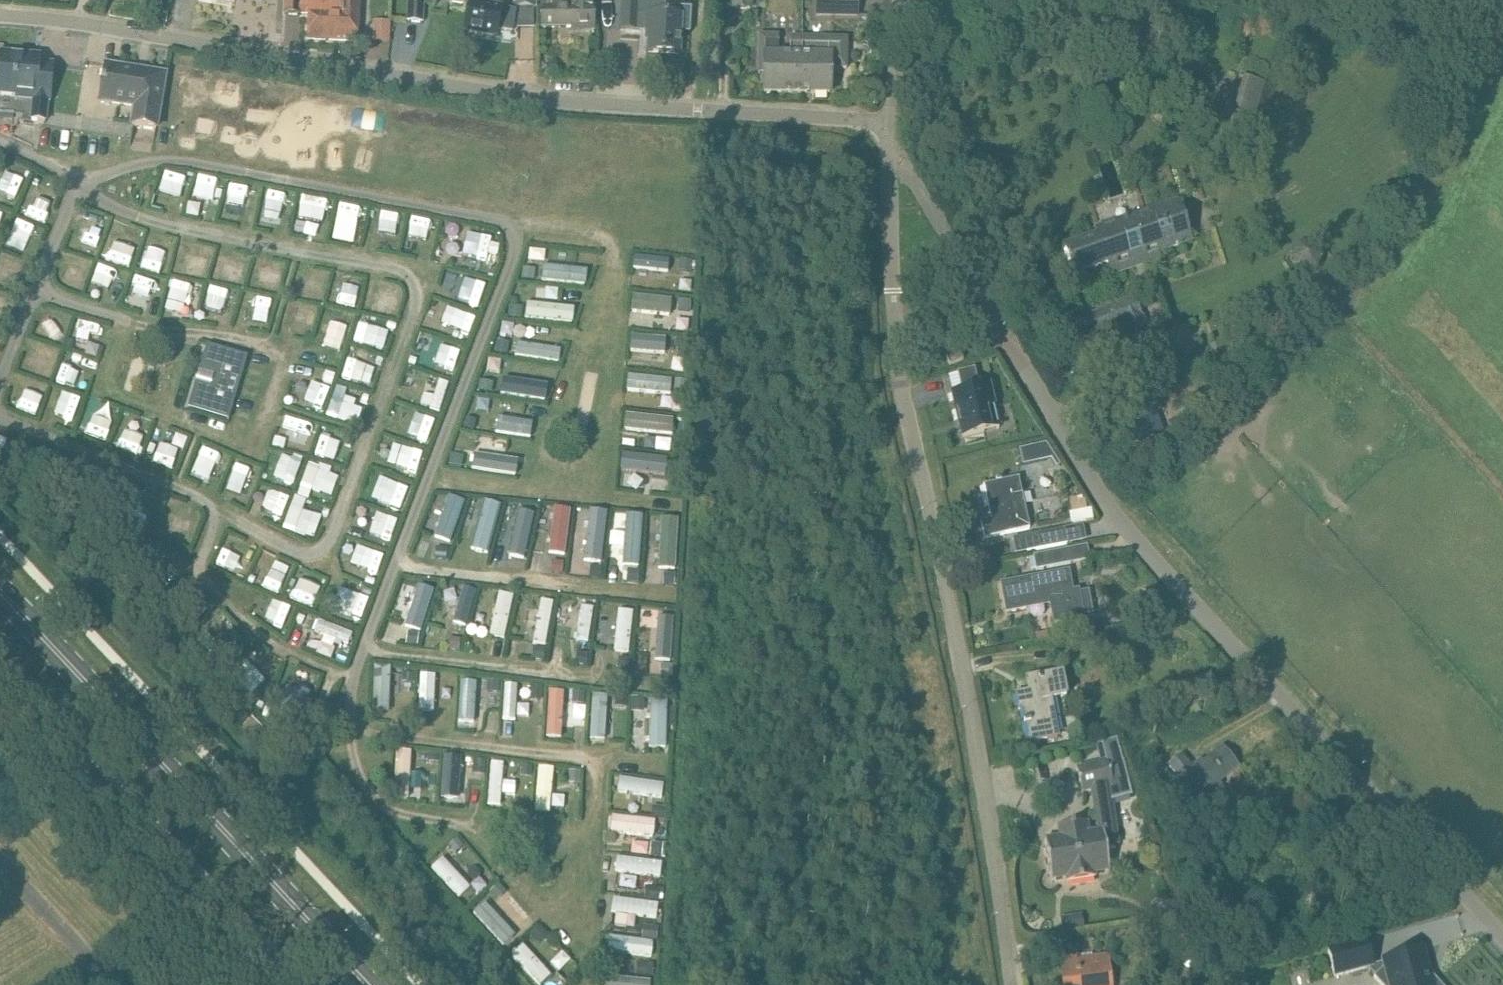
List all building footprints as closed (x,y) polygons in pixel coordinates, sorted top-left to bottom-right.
[(285,14),(301,15),(301,14),(302,0),(285,0),(285,14)] [(301,14),(308,14),(307,39),(358,42),(359,22),(360,22),(361,0),(340,0),(340,1),(306,0),(302,0),(301,14)] [(502,8),(496,7),(497,0),(477,0),(476,2),(471,3),(471,5),(470,5),(469,8),(465,32),(497,37),(502,8)] [(515,8),(517,8),(517,28),(534,28),(534,8),(536,8),(536,0),(515,0),(515,8)] [(593,0),(542,0),(542,3),(542,27),(593,26),(593,0)] [(640,0),(638,0),(638,6),(636,30),(636,31),(650,32),(649,52),(679,54),(681,34),(691,35),(692,9),(666,7),(666,2),(640,0)] [(733,9),(752,9),(752,0),(733,0),(733,9)] [(817,16),(858,16),(858,0),(817,0),(817,16)] [(437,3),(409,2),(408,22),(436,24),(437,3)] [(636,30),(638,10),(638,6),(623,5),(622,29),(636,30)] [(386,42),(387,20),(369,20),(368,41),(386,42)] [(803,35),(792,35),(790,35),(790,53),(779,53),(779,34),(760,34),(759,67),(765,67),(764,92),(802,93),(803,35)] [(847,69),(848,37),(803,35),(802,93),(830,93),(831,68),(847,69)] [(14,114),(13,124),(18,125),(19,121),(46,123),(48,101),(50,101),(53,64),(40,63),(40,57),(2,54),(0,71),(0,113),(14,114)] [(165,75),(106,65),(100,101),(136,107),(133,125),(156,129),(165,75)] [(1245,76),(1225,147),(1245,152),(1265,82),(1245,76)] [(55,128),(41,126),(39,138),(54,140),(55,128)] [(177,194),(182,175),(161,169),(156,189),(177,194)] [(194,175),(191,198),(212,201),(215,178),(194,175)] [(20,186),(1,181),(0,185),(0,201),(15,205),(20,186)] [(269,191),(265,206),(285,212),(289,197),(269,191)] [(295,218),(322,223),(326,200),(299,194),(295,218)] [(1102,235),(1063,248),(1072,276),(1112,263),(1114,269),(1191,242),(1178,202),(1100,229),(1102,235)] [(335,223),(354,226),(357,208),(338,204),(335,223)] [(378,211),(374,231),(395,235),(399,214),(378,211)] [(408,222),(406,239),(427,241),(429,224),(408,222)] [(93,256),(98,233),(77,229),(72,251),(93,256)] [(488,262),(494,239),(463,231),(457,254),(488,262)] [(145,264),(166,266),(168,247),(147,245),(145,264)] [(630,269),(666,270),(666,257),(631,256),(630,269)] [(221,279),(240,283),(244,264),(224,261),(221,279)] [(583,284),(585,269),(541,264),(539,280),(583,284)] [(58,283),(81,291),(86,274),(63,266),(58,283)] [(99,266),(93,283),(113,289),(118,272),(99,266)] [(310,297),(313,276),(293,273),(290,294),(310,297)] [(123,304),(145,309),(152,278),(130,274),(123,304)] [(474,305),(481,284),(461,277),(453,298),(474,305)] [(170,280),(164,302),(185,307),(191,285),(170,280)] [(375,290),(369,310),(392,316),(398,297),(375,290)] [(244,292),(238,309),(255,315),(261,297),(244,292)] [(631,297),(631,312),(668,312),(668,297),(631,297)] [(37,318),(63,327),(67,313),(42,304),(37,318)] [(572,322),(573,309),(525,304),(524,318),(572,322)] [(466,336),(472,315),(439,306),(433,326),(466,336)] [(321,336),(343,343),(352,314),(329,307),(321,336)] [(676,313),(673,329),(685,331),(688,315),(676,313)] [(557,348),(557,347),(543,344),(545,335),(517,330),(515,341),(557,348)] [(631,335),(631,351),(663,351),(663,336),(631,335)] [(453,372),(461,352),(438,343),(430,363),(453,372)] [(512,357),(558,360),(559,348),(513,345),(512,357)] [(229,420),(248,357),(247,357),(245,362),(206,351),(190,403),(230,414),(228,420),(229,420)] [(958,353),(945,358),(949,367),(962,361),(958,353)] [(483,370),(497,373),(500,360),(486,357),(483,370)] [(82,389),(85,366),(63,363),(59,386),(82,389)] [(957,393),(967,437),(999,429),(989,385),(979,387),(975,369),(962,372),(966,391),(957,393)] [(632,375),(631,391),(671,392),(671,376),(632,375)] [(431,395),(422,392),(417,404),(439,412),(449,384),(437,379),(431,395)] [(497,379),(497,396),(542,398),(543,381),(497,379)] [(13,404),(33,412),(40,394),(20,386),(13,404)] [(333,395),(326,412),(343,419),(350,402),(333,395)] [(1129,446),(1132,445),(1163,433),(1152,407),(1119,420),(1125,436),(1129,446)] [(426,442),(434,419),(412,411),(404,434),(426,442)] [(90,413),(85,434),(106,439),(111,417),(90,413)] [(632,415),(631,431),(669,432),(669,415),(632,415)] [(531,437),(533,422),(494,416),(492,432),(531,437)] [(116,446),(135,454),(146,427),(127,419),(116,446)] [(292,423),(287,443),(308,449),(314,429),(292,423)] [(323,427),(316,444),(334,452),(342,435),(323,427)] [(171,469),(178,449),(159,441),(151,461),(171,469)] [(1020,450),(1024,465),(1052,459),(1058,468),(1062,465),(1048,444),(1020,450)] [(402,468),(416,473),(423,452),(410,447),(402,468)] [(467,470),(516,473),(516,459),(501,458),(501,455),(468,453),(467,470)] [(617,453),(616,469),(655,472),(657,457),(617,453)] [(197,455),(192,473),(219,480),(224,462),(197,455)] [(233,459),(223,481),(241,490),(252,467),(233,459)] [(288,488),(297,471),(275,460),(266,478),(288,488)] [(329,494),(334,472),(304,465),(299,488),(329,494)] [(376,476),(367,497),(399,509),(407,489),(376,476)] [(1018,478),(984,486),(992,520),(981,522),(985,539),(1030,529),(1018,478)] [(429,535),(449,542),(463,502),(444,495),(429,535)] [(485,554),(499,506),(480,500),(466,548),(485,554)] [(288,504),(280,527),(311,538),(319,515),(288,504)] [(366,524),(362,533),(387,543),(396,521),(355,504),(350,518),(366,524)] [(506,548),(525,552),(535,508),(515,504),(506,548)] [(546,507),(545,552),(563,553),(565,508),(546,507)] [(1071,513),(1073,526),(1095,522),(1093,509),(1071,513)] [(583,510),(582,560),(603,560),(603,510),(583,510)] [(610,555),(618,555),(618,567),(638,568),(639,513),(611,512),(610,555)] [(656,517),(655,568),(673,568),(674,517),(656,517)] [(1067,544),(1064,528),(1028,535),(1031,551),(1067,544)] [(234,539),(221,568),(243,578),(256,550),(234,539)] [(337,558),(376,576),(385,556),(346,539),(337,558)] [(1036,570),(1071,564),(1068,549),(1033,556),(1036,570)] [(267,567),(258,586),(277,595),(286,576),(267,567)] [(1069,573),(1002,585),(1007,612),(1027,609),(1026,603),(1050,599),(1054,623),(1083,617),(1078,592),(1074,592),(1074,591),(1072,591),(1069,573)] [(340,581),(332,600),(362,612),(370,594),(340,581)] [(297,582),(292,600),(311,605),(317,588),(297,582)] [(420,632),(433,591),(413,584),(399,625),(420,632)] [(473,592),(446,587),(443,606),(454,608),(451,623),(466,626),(473,592)] [(487,635),(505,637),(510,594),(493,592),(487,635)] [(524,609),(521,622),(532,624),(528,642),(543,645),(552,601),(537,598),(534,611),(524,609)] [(574,641),(590,641),(591,605),(574,605),(574,641)] [(613,609),(612,650),(628,651),(630,609),(613,609)] [(669,658),(670,613),(656,613),(655,657),(669,658)] [(315,619),(310,631),(349,647),(354,634),(315,619)] [(273,665),(270,709),(307,711),(309,667),(273,665)] [(372,711),(390,710),(388,666),(370,666),(372,711)] [(415,674),(403,673),(403,685),(415,685),(415,674)] [(1058,737),(1051,699),(1066,696),(1062,675),(1039,679),(1039,676),(1027,679),(1028,685),(1032,686),(1033,691),(1016,695),(1019,711),(1024,710),(1026,721),(1024,721),(1025,724),(1027,724),(1030,742),(1058,737)] [(417,676),(416,721),(432,721),(432,676),(417,676)] [(456,680),(454,720),(473,721),(474,680),(456,680)] [(500,683),(489,683),(488,694),(500,694),(500,683)] [(530,686),(529,700),(542,701),(543,687),(530,686)] [(542,737),(557,737),(559,690),(543,690),(542,737)] [(600,738),(600,694),(587,694),(586,738),(600,738)] [(630,722),(631,694),(610,694),(609,721),(630,722)] [(669,747),(668,701),(643,702),(644,747),(669,747)] [(1146,744),(1149,752),(1160,747),(1156,739),(1146,744)] [(408,798),(410,750),(395,749),(393,798),(408,798)] [(1183,755),(1171,765),(1180,777),(1179,778),(1199,803),(1221,786),(1219,782),(1237,767),(1222,749),(1204,764),(1201,761),(1193,768),(1183,755)] [(444,798),(457,798),(458,755),(446,755),(444,798)] [(474,759),(472,774),(485,775),(487,761),(474,759)] [(1090,791),(1092,791),(1099,789),(1110,786),(1114,785),(1109,762),(1076,770),(1082,793),(1090,791)] [(532,812),(549,813),(550,766),(533,766),(532,812)] [(662,796),(663,782),(614,778),(613,793),(662,796)] [(1099,789),(1092,791),(1095,812),(1098,832),(1088,834),(1087,823),(1058,827),(1060,838),(1045,841),(1051,881),(1110,872),(1107,848),(1119,846),(1110,786),(1099,789)] [(632,796),(617,794),(615,810),(630,811),(632,796)] [(666,820),(667,808),(653,805),(651,818),(666,820)] [(662,857),(663,844),(652,843),(651,856),(662,857)] [(439,856),(428,867),(456,899),(468,888),(439,856)] [(607,873),(606,889),(633,889),(634,874),(607,873)] [(659,900),(661,888),(646,886),(645,898),(659,900)] [(609,896),(606,913),(625,916),(623,925),(643,929),(645,917),(653,919),(655,904),(609,896)] [(482,901),(469,912),(499,946),(512,934),(482,901)] [(1061,918),(1063,931),(1083,928),(1081,915),(1061,918)] [(658,939),(659,927),(644,925),(643,937),(658,939)] [(1186,935),(1181,925),(1170,930),(1175,941),(1186,935)] [(541,945),(550,936),(539,926),(530,935),(541,945)] [(605,952),(649,955),(650,938),(606,936),(605,952)] [(1367,969),(1373,968),(1365,939),(1326,950),(1335,978),(1367,969)] [(507,954),(536,984),(542,984),(552,976),(520,943),(507,954)] [(1373,968),(1367,969),(1381,984),(1441,984),(1436,979),(1433,982),(1424,949),(1411,952),(1407,947),(1398,956),(1384,960),(1385,965),(1373,968)] [(560,951),(549,964),(561,973),(571,960),(560,951)] [(1108,966),(1107,954),(1079,958),(1079,955),(1060,958),(1062,972),(1064,984),(1111,984),(1108,966)] [(653,976),(654,964),(637,962),(637,975),(653,976)]
